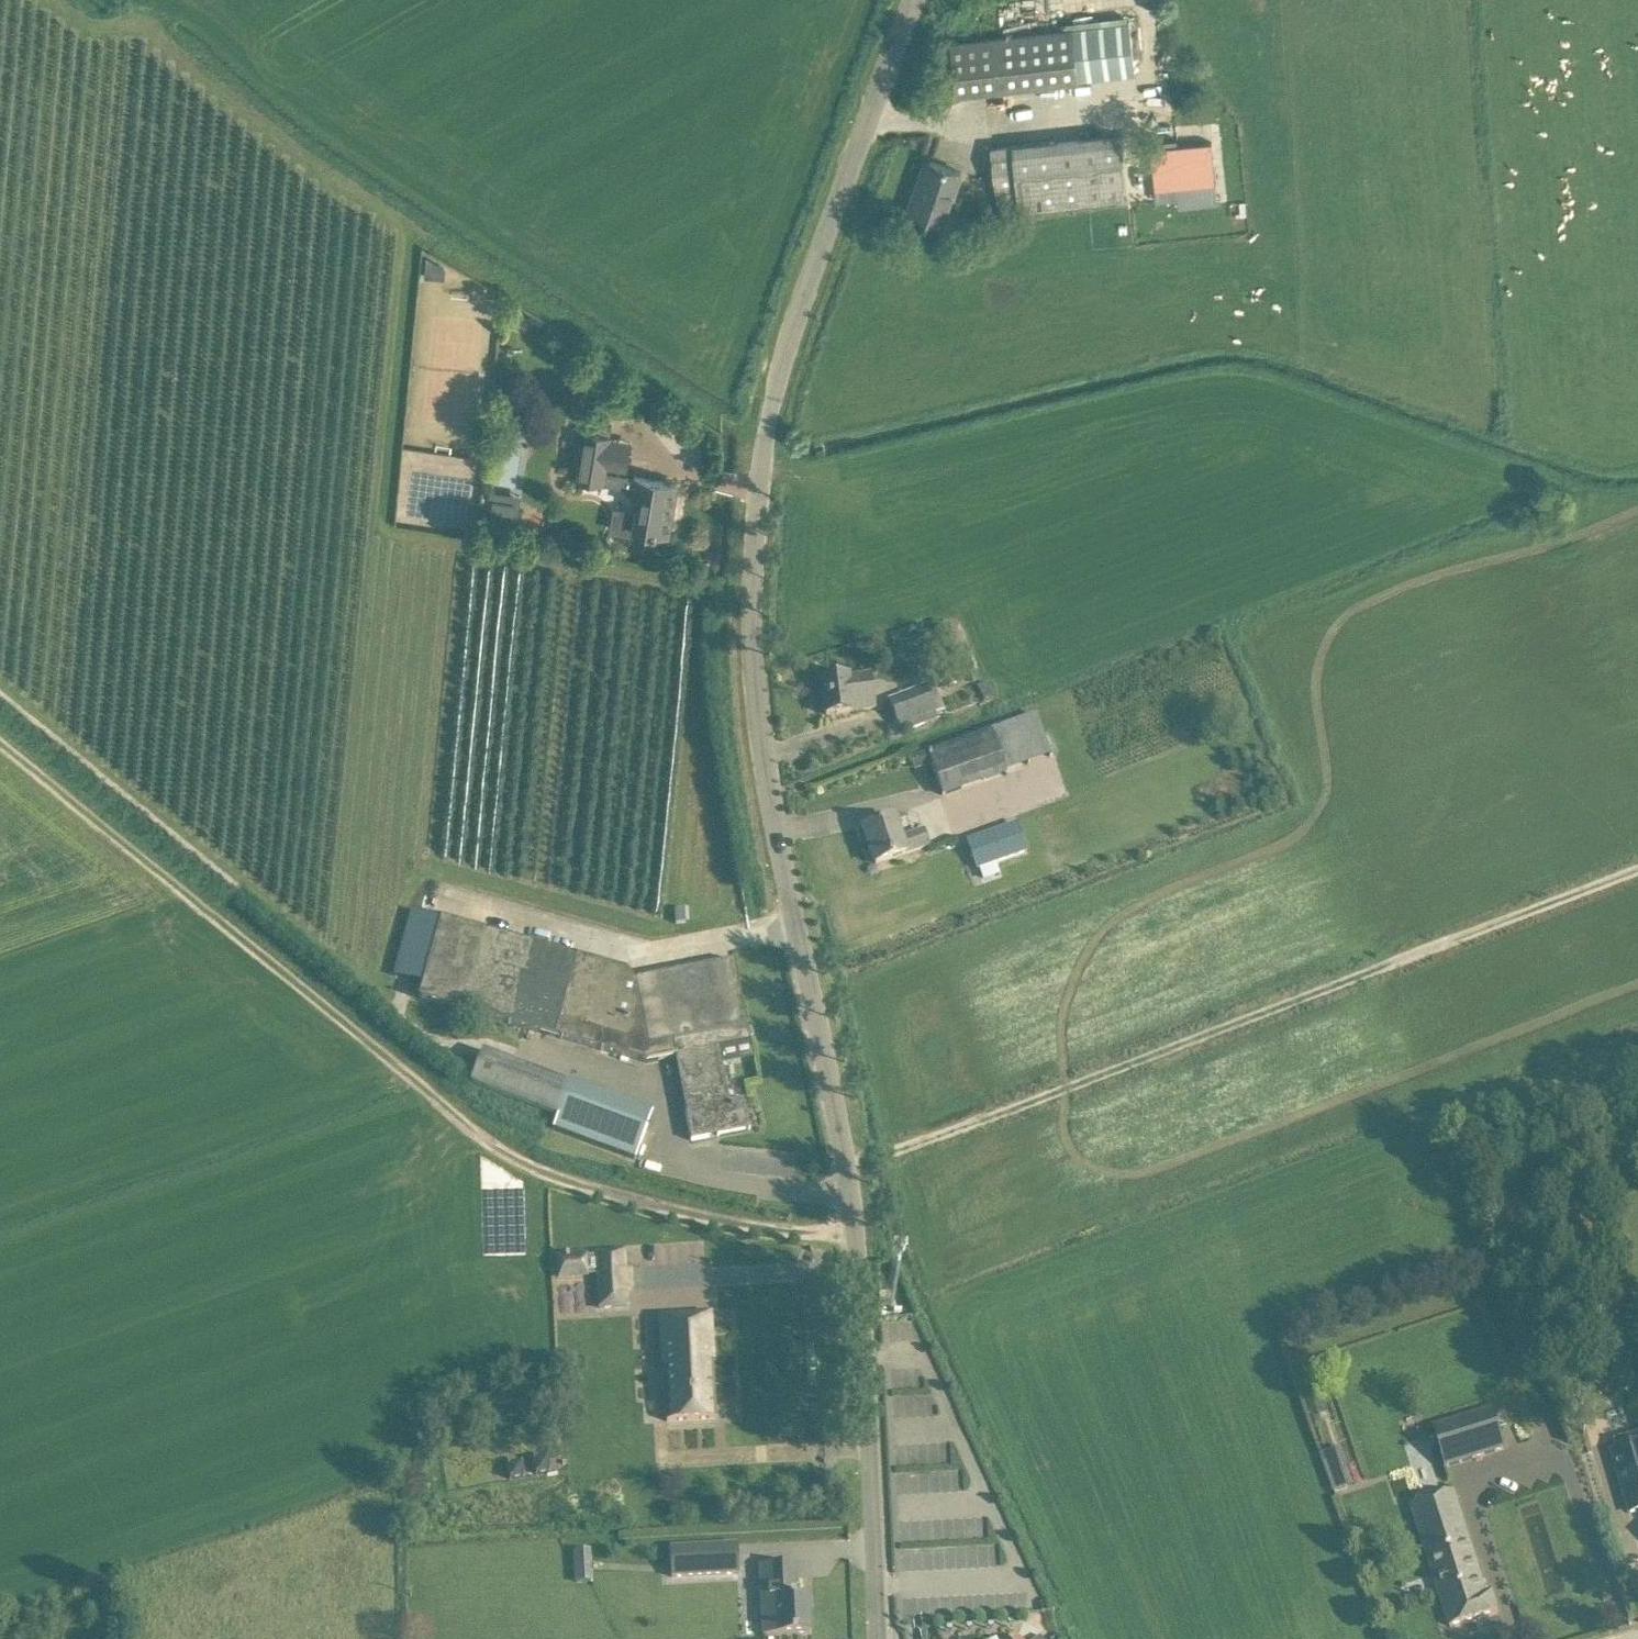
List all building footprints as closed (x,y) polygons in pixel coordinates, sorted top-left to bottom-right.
[(1129,22),(951,41),(957,93),(1135,73),(1129,22)] [(1020,211),(1130,199),(1123,133),(990,147),(996,191),(1017,188),(1020,211)] [(1212,141),(1151,148),(1155,188),(1216,181),(1212,141)] [(961,171),(951,167),(931,160),(920,191),(916,190),(909,209),(944,220),(961,171)] [(587,431),(579,479),(604,483),(606,471),(606,467),(612,436),(606,435),(603,434),(595,433),(593,432),(587,431)] [(467,515),(473,453),(405,446),(398,515),(443,519),(443,513),(467,515)] [(678,483),(606,471),(604,483),(633,487),(632,492),(641,493),(638,511),(633,510),(630,531),(651,535),(652,530),(669,533),(678,483)] [(493,504),(491,518),(493,518),(491,527),(510,530),(512,521),(514,521),(514,517),(515,508),(493,504)] [(848,678),(848,677),(821,681),(826,715),(852,712),(852,711),(874,708),(869,675),(848,678)] [(933,682),(886,698),(895,724),(887,727),(890,737),(938,721),(936,716),(944,713),(933,682)] [(991,732),(928,754),(930,760),(943,795),(1006,773),(991,732)] [(927,752),(909,759),(912,767),(930,760),(928,754),(927,752)] [(894,819),(869,827),(864,829),(876,864),(928,847),(923,831),(901,839),(894,819)] [(1015,825),(968,842),(977,869),(1026,851),(1015,825)] [(626,970),(422,913),(416,912),(396,980),(422,988),(419,999),(647,1063),(675,1057),(691,1141),(750,1130),(744,1099),(729,1102),(719,1049),(751,1043),(749,1037),(754,1036),(752,1028),(748,1029),(735,961),(634,981),(626,970)] [(652,1114),(569,1084),(555,1121),(553,1129),(635,1160),(639,1150),(652,1114)] [(596,1252),(600,1308),(627,1306),(625,1289),(631,1289),(630,1274),(625,1274),(623,1251),(596,1252)] [(715,1419),(709,1315),(661,1318),(667,1422),(715,1419)] [(924,1384),(922,1318),(883,1319),(885,1385),(924,1384)] [(1434,1428),(1447,1468),(1505,1449),(1493,1409),(1434,1428)] [(1614,1449),(1632,1512),(1637,1511),(1637,1442),(1629,1444),(1627,1436),(1615,1439),(1618,1448),(1614,1449)] [(1336,1449),(1322,1453),(1335,1492),(1349,1487),(1336,1449)] [(1492,1591),(1487,1592),(1455,1490),(1411,1504),(1450,1626),(1499,1611),(1492,1591)] [(671,1577),(739,1574),(737,1545),(670,1549),(671,1577)] [(902,1568),(926,1567),(925,1546),(902,1547),(902,1568)] [(997,1547),(943,1546),(943,1564),(980,1564),(980,1560),(988,1560),(988,1556),(997,1556),(997,1547)] [(591,1582),(589,1551),(575,1552),(577,1582),(591,1582)] [(810,1633),(808,1597),(795,1597),(794,1564),(760,1566),(762,1601),(776,1600),(777,1616),(762,1616),(763,1636),(810,1633)]
